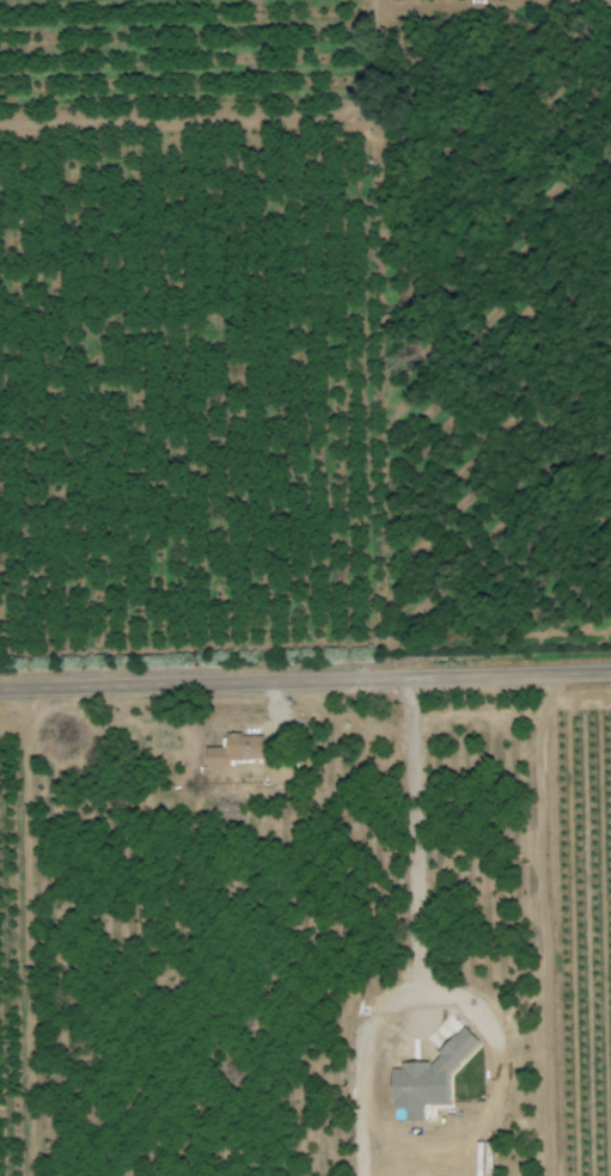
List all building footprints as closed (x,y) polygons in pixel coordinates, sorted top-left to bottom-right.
[(287,783),(287,766),(266,766),(265,782),(287,783)]
